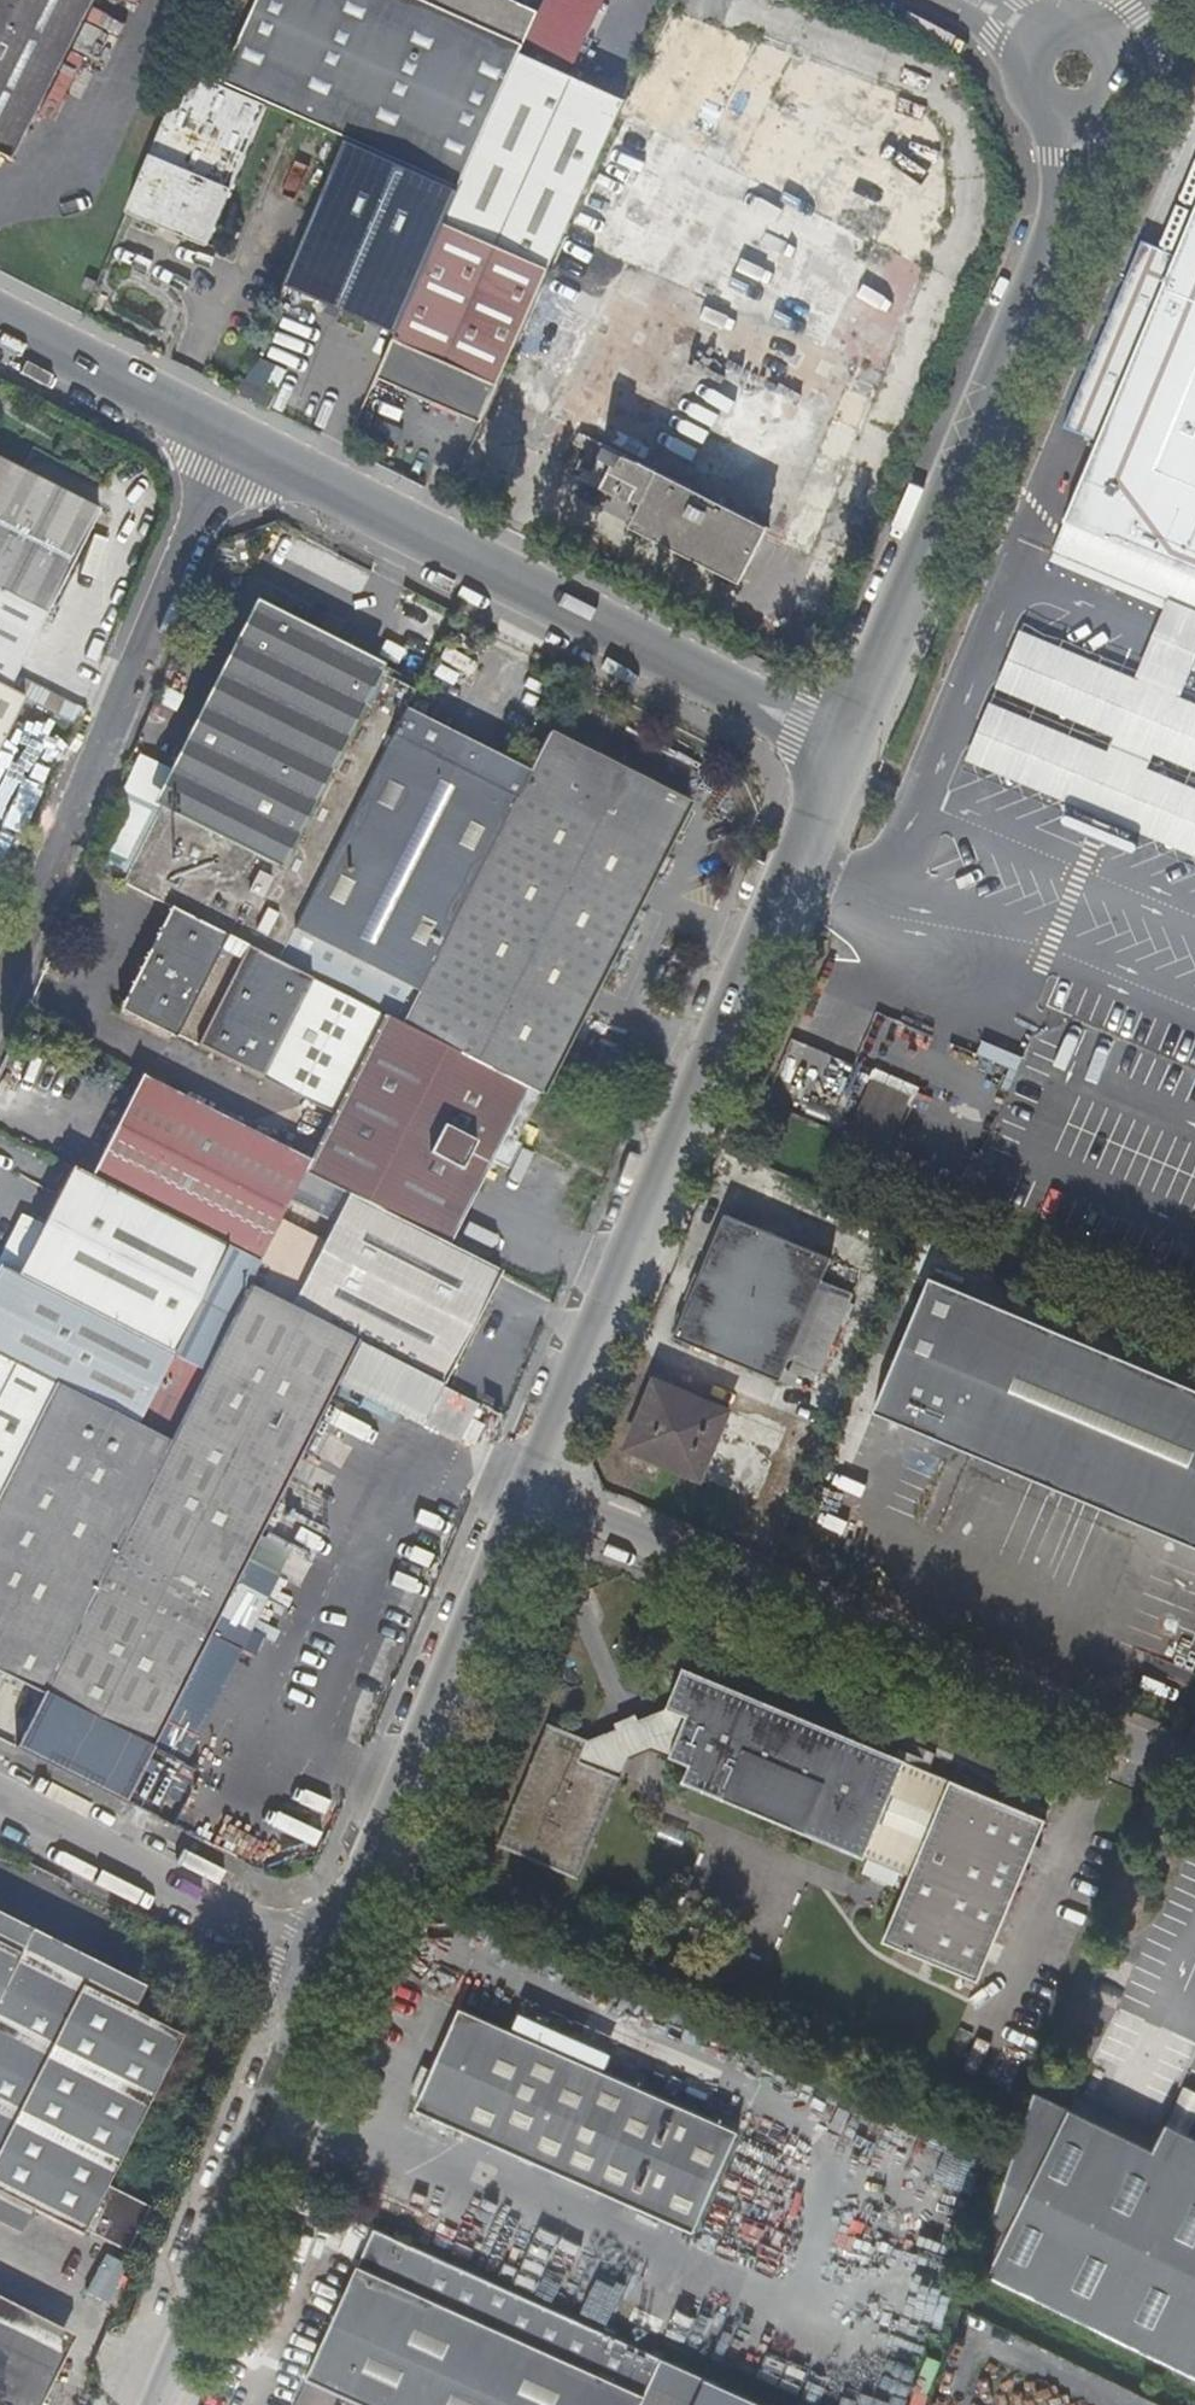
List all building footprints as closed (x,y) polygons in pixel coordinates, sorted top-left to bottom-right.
[(15,160),(96,0),(0,0),(0,152),(15,160)] [(463,186),(519,55),(538,11),(512,0),(260,0),(226,80),(463,186)] [(568,76),(519,55),(463,186),(461,190),(568,236),(573,225),(626,101),(568,76)] [(205,247),(266,105),(223,86),(188,71),(129,208),(128,212),(205,247)] [(288,284),(396,333),(446,225),(333,176),(288,284)] [(568,236),(461,190),(446,225),(396,333),(376,379),(460,415),(461,414),(484,424),(500,389),(514,354),(568,236)] [(1175,253),(1140,239),(1139,242),(1142,243),(1065,425),(1096,439),(1062,520),(1065,521),(1194,576),(1194,206),(1175,253)] [(81,291),(92,296),(96,286),(86,281),(81,291)] [(249,376),(279,391),(287,373),(257,357),(249,376)] [(246,383),(240,397),(268,411),(275,397),(246,383)] [(0,461),(0,683),(7,687),(42,615),(96,511),(0,461)] [(1065,521),(1049,561),(1165,610),(1138,672),(1142,674),(1139,680),(1020,630),(996,688),(1114,738),(1108,752),(990,702),(966,759),(1084,810),(1081,817),(1121,834),(1124,827),(1194,856),(1194,576),(1065,521)] [(257,614),(191,746),(228,765),(214,796),(176,777),(121,884),(175,911),(276,963),(399,719),(405,707),(411,693),(257,614)] [(26,696),(7,687),(0,683),(0,747),(26,696)] [(528,771),(405,707),(399,719),(522,782),(528,771)] [(522,782),(399,719),(276,963),(386,1019),(399,1026),(522,782)] [(689,805),(546,734),(528,771),(522,782),(399,1026),(536,1096),(543,1099),(689,805)] [(228,765),(191,746),(176,777),(214,796),(228,765)] [(276,963),(175,911),(122,1013),(333,1120),(386,1019),(276,963)] [(487,1165),(500,1172),(505,1175),(519,1147),(512,1143),(536,1096),(399,1026),(386,1019),(310,1165),(304,1177),(348,1199),(443,1248),(487,1165)] [(1017,1072),(1023,1056),(982,1040),(976,1055),(1017,1072)] [(966,1180),(991,1124),(875,1072),(850,1129),(966,1180)] [(130,1103),(90,1179),(258,1267),(304,1177),(310,1165),(142,1079),(130,1103)] [(487,1165),(443,1248),(455,1255),(500,1172),(487,1165)] [(70,1168),(16,1275),(198,1370),(203,1373),(245,1290),(258,1267),(90,1179),(70,1168)] [(291,1314),(348,1199),(304,1177),(258,1267),(245,1290),(291,1314)] [(443,1391),(499,1277),(455,1255),(443,1248),(348,1199),(291,1314),(354,1346),(443,1391)] [(830,1261),(725,1215),(673,1338),(777,1382),(787,1360),(791,1362),(814,1372),(819,1374),(852,1297),(820,1283),(830,1261)] [(73,1345),(182,1401),(198,1370),(16,1275),(0,1267),(0,1308),(73,1345)] [(868,1410),(1194,1546),(1194,1390),(924,1278),(868,1410)] [(296,1459),(354,1346),(291,1314),(245,1290),(203,1373),(187,1404),(296,1459)] [(54,1381),(73,1345),(0,1308),(0,1353),(54,1381)] [(164,1437),(182,1401),(73,1345),(54,1381),(164,1437)] [(48,1381),(0,1357),(0,1477),(48,1381)] [(814,1372),(791,1362),(786,1373),(810,1383),(814,1372)] [(40,1693),(168,1440),(164,1437),(54,1381),(0,1489),(0,1673),(40,1693)] [(654,1383),(626,1448),(695,1477),(723,1412),(654,1383)] [(278,1496),(296,1459),(187,1404),(168,1440),(272,1493),(278,1496)] [(40,1693),(144,1745),(272,1493),(168,1440),(40,1693)] [(151,1748),(278,1496),(272,1493),(144,1745),(151,1748)] [(691,1717),(674,1759),(681,1762),(695,1767),(688,1783),(869,1858),(914,1877),(896,1924),(888,1942),(917,1954),(928,1959),(971,1977),(983,1983),(1052,1820),(688,1669),(671,1709),(691,1717)] [(691,1717),(671,1709),(590,1742),(581,1764),(619,1780),(626,1763),(655,1751),(674,1759),(691,1717)] [(576,1880),(619,1780),(581,1764),(590,1742),(579,1737),(548,1724),(497,1846),(576,1880)] [(287,1797),(297,1767),(197,1734),(189,1758),(198,1760),(182,1808),(264,1834),(268,1823),(301,1834),(310,1804),(287,1797)] [(437,1894),(447,1899),(451,1889),(441,1884),(437,1894)] [(17,1954),(0,1946),(0,1988),(17,1954)] [(0,1988),(0,2135),(76,1984),(17,1954),(0,1988)] [(76,1984),(0,2135),(0,2196),(35,2214),(77,2235),(79,2230),(121,2251),(142,2209),(101,2188),(178,2036),(76,1984)] [(463,2005),(435,2067),(422,2098),(419,2104),(695,2229),(740,2129),(463,2005)] [(422,2098),(435,2067),(424,2062),(411,2093),(422,2098)] [(1037,2088),(977,2265),(1194,2372),(1194,2132),(1172,2120),(1159,2148),(1037,2088)] [(993,2164),(999,2150),(952,2130),(946,2143),(993,2164)] [(742,2138),(703,2222),(718,2229),(756,2144),(742,2138)] [(0,2196),(0,2224),(24,2236),(35,2214),(0,2196)] [(376,2227),(375,2230),(664,2359),(666,2356),(376,2227)] [(649,2392),(664,2359),(375,2230),(360,2263),(649,2392)] [(373,2404),(643,2404),(649,2392),(360,2263),(311,2377),(373,2404)] [(0,2299),(0,2353),(46,2377),(68,2334),(0,2299)] [(46,2377),(0,2353),(0,2404),(32,2404),(46,2377)] [(649,2392),(677,2404),(696,2404),(708,2379),(664,2359),(649,2392)] [(708,2379),(696,2404),(768,2404),(708,2379)] [(649,2392),(643,2404),(677,2404),(649,2392)]
